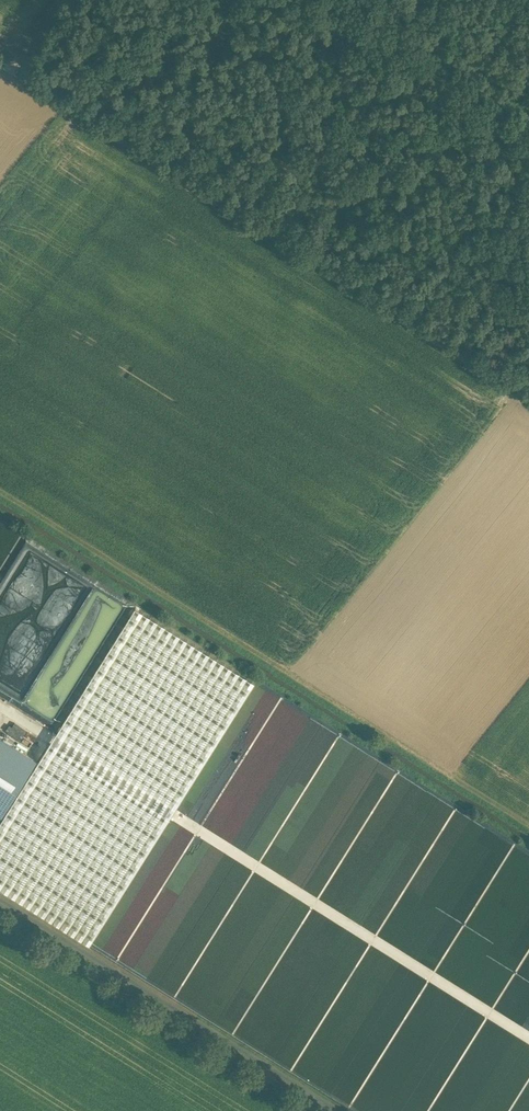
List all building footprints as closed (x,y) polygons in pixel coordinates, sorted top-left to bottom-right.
[(38,761),(4,817),(0,823),(0,880),(95,939),(256,681),(136,606),(38,761)] [(0,737),(0,815),(4,817),(38,761),(0,737)]
